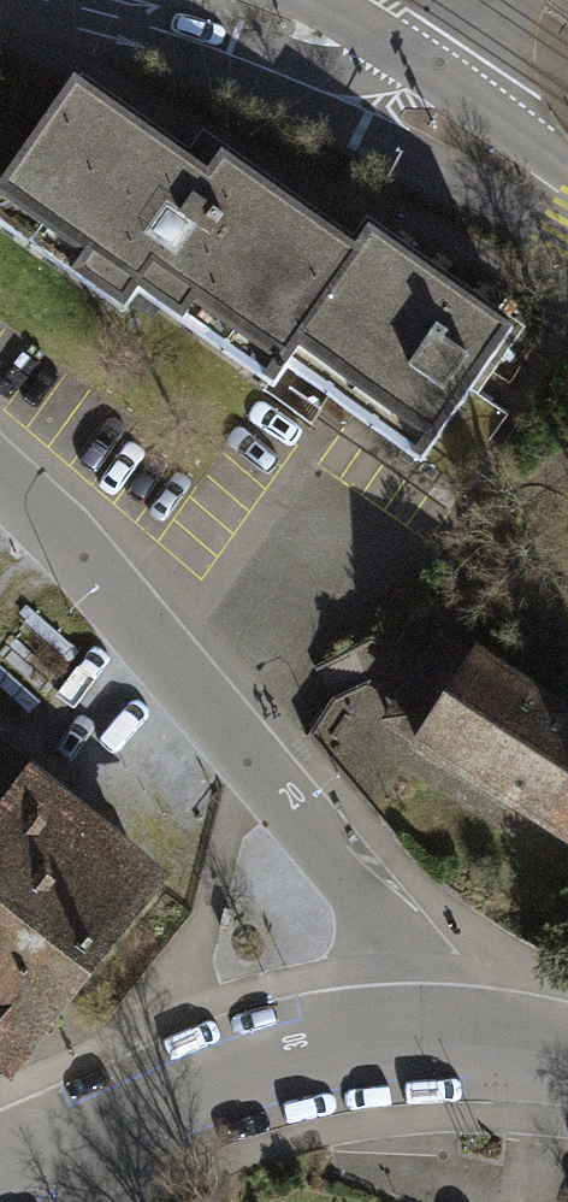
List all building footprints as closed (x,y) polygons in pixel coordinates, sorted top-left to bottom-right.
[(288,369),(284,365),(361,255),(355,251),(221,157),(207,176),(74,83),(0,188),(0,225),(124,313),(138,293),(274,388),(288,369)] [(368,231),(355,251),(361,255),(284,365),(288,369),(421,463),(513,333),(368,231)] [(383,716),(421,740),(419,743),(567,842),(567,718),(475,657),(473,661),(435,637),(383,716)] [(24,795),(0,777),(0,825),(24,795)] [(148,894),(24,795),(0,825),(0,1047),(16,1060),(148,894)]
